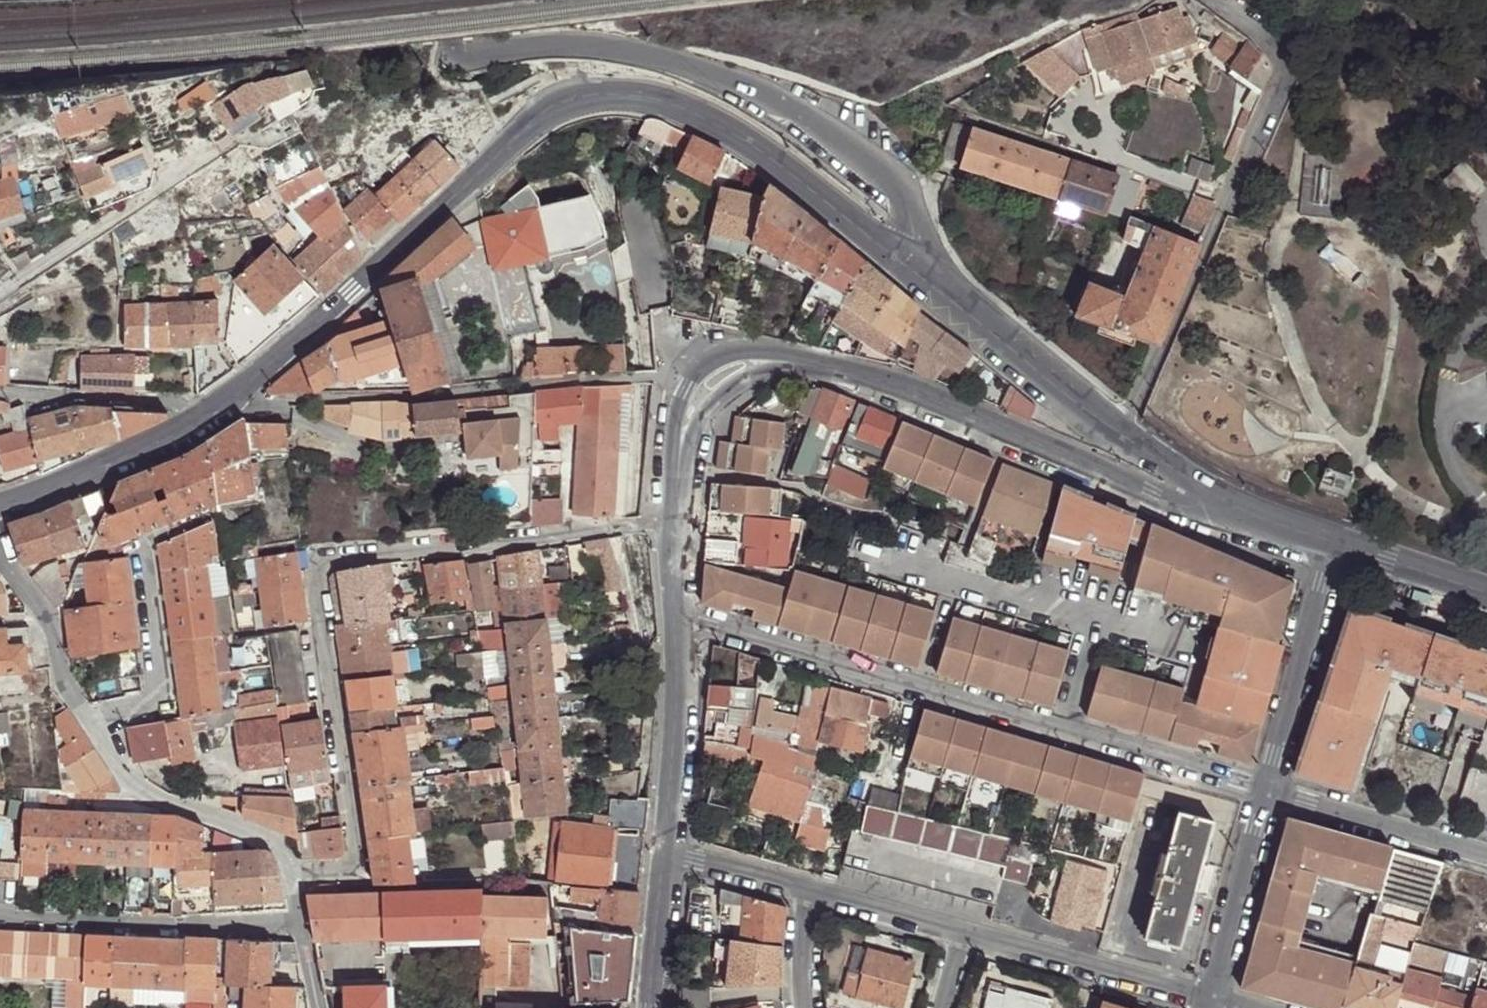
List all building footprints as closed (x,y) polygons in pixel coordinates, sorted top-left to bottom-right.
[(1178,8),(1105,31),(1116,66),(1098,72),(1105,96),(1126,89),(1123,81),(1156,71),(1154,66),(1192,54),(1189,43),(1196,41),(1190,18),(1182,20),(1178,8)] [(1215,18),(1206,12),(1201,18),(1211,24),(1215,18)] [(1116,66),(1105,31),(1103,26),(1085,31),(1098,72),(1116,66)] [(1263,53),(1251,40),(1245,48),(1223,33),(1210,52),(1232,68),(1229,73),(1252,86),(1227,151),(1235,154),(1271,69),(1263,53)] [(1080,78),(1049,47),(1024,61),(1061,97),(1080,78)] [(279,64),(280,72),(280,74),(296,71),(294,62),(279,64)] [(296,71),(280,74),(283,95),(303,87),(312,83),(305,70),(296,71)] [(254,82),(266,99),(268,101),(283,95),(280,74),(254,82)] [(1194,84),(1190,84),(1186,82),(1183,83),(1182,86),(1168,80),(1165,92),(1189,99),(1191,93),(1193,93),(1197,91),(1197,87),(1194,84)] [(222,118),(233,133),(260,116),(254,106),(266,99),(254,82),(243,85),(213,105),(222,118)] [(303,87),(283,95),(286,115),(308,99),(303,87)] [(57,143),(131,121),(120,100),(45,121),(57,143)] [(204,129),(214,145),(233,133),(222,118),(204,129)] [(960,166),(1059,199),(1071,160),(955,121),(943,155),(961,162),(960,166)] [(725,152),(692,135),(690,138),(670,128),(667,136),(686,146),(677,167),(710,183),(725,152)] [(109,181),(151,163),(137,135),(121,142),(125,153),(74,175),(85,196),(111,185),(109,181)] [(1,142),(3,163),(19,162),(21,161),(18,140),(1,142)] [(439,185),(459,166),(436,140),(415,159),(439,185)] [(306,234),(312,227),(320,238),(321,239),(345,217),(331,188),(311,156),(265,182),(306,234)] [(1189,168),(1186,174),(1207,182),(1214,165),(1193,157),(1189,168)] [(420,203),(439,185),(415,159),(397,177),(420,203)] [(1071,160),(1059,199),(1084,207),(1107,215),(1109,210),(1119,213),(1121,208),(1125,204),(1131,206),(1139,183),(1071,160)] [(19,162),(3,163),(4,177),(20,175),(19,162)] [(1463,198),(1483,181),(1464,162),(1445,178),(1463,198)] [(151,185),(153,167),(151,163),(109,181),(111,185),(85,196),(92,211),(151,185)] [(1182,165),(1179,172),(1186,174),(1189,168),(1182,165)] [(1311,205),(1326,207),(1330,172),(1314,169),(1311,205)] [(343,171),(329,177),(333,187),(347,181),(343,171)] [(19,190),(26,211),(79,194),(74,179),(71,172),(19,190)] [(398,222),(420,203),(397,177),(375,196),(380,202),(398,222)] [(26,211),(19,190),(16,180),(0,181),(0,220),(26,211)] [(806,212),(770,184),(765,198),(753,242),(754,243),(781,255),(806,212)] [(219,210),(233,199),(225,186),(210,197),(219,210)] [(1175,192),(1160,186),(1155,201),(1169,207),(1175,192)] [(731,237),(742,193),(732,190),(720,187),(710,232),(731,237)] [(355,225),(380,202),(375,196),(366,188),(344,207),(349,216),(355,225)] [(749,194),(742,193),(731,237),(753,242),(765,198),(749,194)] [(82,201),(79,194),(26,211),(0,220),(0,229),(82,201)] [(1202,233),(1215,202),(1193,194),(1181,224),(1190,227),(1190,228),(1202,233)] [(1055,210),(1054,212),(1079,221),(1084,207),(1059,199),(1055,210)] [(373,246),(398,222),(380,202),(355,225),(373,246)] [(837,239),(806,212),(781,255),(819,273),(837,239)] [(268,224),(282,242),(296,232),(282,213),(268,224)] [(1155,345),(1198,243),(1129,216),(1127,221),(1122,220),(1119,232),(1112,229),(1108,238),(1104,248),(1117,253),(1118,249),(1143,259),(1127,298),(1089,285),(1076,318),(1155,345)] [(323,293),(363,255),(358,244),(345,217),(321,239),(320,238),(294,262),(323,293)] [(447,386),(463,384),(462,375),(448,377),(420,280),(436,276),(473,245),(453,220),(382,285),(392,318),(338,336),(327,345),(303,361),(303,359),(266,389),(269,394),(315,392),(336,377),(350,379),(363,375),(365,384),(412,384),(414,390),(434,383),(447,386)] [(1108,238),(1112,229),(1102,225),(1099,235),(1108,238)] [(13,243),(9,233),(1,237),(6,247),(13,243)] [(187,238),(196,281),(217,269),(209,239),(187,238)] [(510,339),(534,332),(544,331),(522,238),(488,246),(510,339)] [(689,251),(689,238),(676,238),(676,250),(689,251)] [(217,269),(219,270),(229,267),(227,261),(221,241),(220,239),(209,239),(217,269)] [(865,261),(837,239),(819,273),(816,279),(818,281),(838,291),(831,304),(839,308),(865,261)] [(249,241),(221,241),(227,261),(254,253),(249,241)] [(781,255),(754,243),(750,256),(774,268),(781,255)] [(235,280),(250,296),(267,315),(304,281),(290,266),(271,245),(235,280)] [(1433,264),(1436,254),(1425,252),(1423,262),(1433,264)] [(781,255),(774,268),(812,286),(816,279),(819,273),(781,255)] [(892,285),(865,261),(839,308),(834,318),(861,338),(892,285)] [(196,295),(195,298),(220,284),(219,270),(217,269),(196,281),(196,293),(196,295)] [(448,377),(462,375),(436,276),(420,280),(448,377)] [(250,296),(220,322),(221,342),(239,365),(318,297),(309,287),(304,280),(304,281),(267,315),(250,296)] [(811,294),(831,304),(838,291),(818,281),(811,294)] [(919,307),(892,285),(861,338),(874,347),(886,331),(902,343),(905,344),(919,310),(919,307)] [(185,303),(195,303),(195,298),(196,295),(187,295),(185,303)] [(195,303),(196,345),(216,344),(221,343),(221,342),(220,322),(218,301),(195,303)] [(167,347),(196,345),(195,303),(185,303),(166,305),(167,347)] [(151,306),(152,347),(167,347),(166,305),(151,306)] [(125,307),(125,348),(152,347),(151,306),(125,307)] [(932,319),(919,310),(905,344),(899,358),(908,361),(917,338),(930,321),(932,319)] [(827,332),(832,323),(827,320),(822,330),(827,332)] [(944,332),(930,321),(917,338),(931,349),(959,370),(973,353),(945,331),(944,332)] [(536,349),(544,349),(544,331),(534,332),(536,349)] [(898,355),(902,343),(886,331),(874,347),(882,354),(884,352),(898,355)] [(196,345),(199,395),(235,369),(216,344),(196,345)] [(601,371),(626,370),(624,345),(601,346),(601,371)] [(535,375),(580,372),(579,355),(583,354),(583,347),(544,349),(536,349),(533,349),(534,363),(535,375)] [(53,380),(70,383),(75,352),(65,357),(59,356),(56,372),(55,372),(53,380)] [(83,389),(110,391),(110,356),(93,356),(83,357),(83,389)] [(110,391),(133,392),(134,356),(110,356),(110,391)] [(520,376),(535,375),(534,363),(527,363),(520,376)] [(581,386),(581,387),(581,388),(581,415),(618,417),(629,417),(631,392),(631,384),(619,385),(581,386)] [(581,388),(581,387),(539,391),(539,439),(558,438),(558,423),(580,421),(581,415),(581,388)] [(810,387),(806,397),(804,396),(793,421),(807,423),(789,473),(828,476),(834,463),(820,459),(822,453),(830,456),(841,430),(842,430),(854,400),(837,393),(810,387)] [(1036,406),(1016,389),(1007,410),(1029,419),(1036,406)] [(508,395),(462,399),(462,409),(485,407),(486,409),(509,406),(508,395)] [(11,402),(0,400),(0,414),(14,410),(11,402)] [(416,435),(459,432),(459,400),(413,405),(398,404),(398,402),(349,403),(347,428),(371,431),(370,439),(392,436),(416,435)] [(868,406),(859,402),(842,444),(857,437),(868,406)] [(33,419),(29,404),(24,403),(25,406),(29,421),(33,419)] [(31,430),(29,421),(25,406),(14,410),(0,414),(0,425),(12,421),(15,434),(31,430)] [(889,448),(901,419),(868,406),(857,437),(889,448)] [(144,429),(168,416),(168,412),(75,407),(33,419),(29,421),(31,430),(38,460),(71,452),(83,450),(90,448),(119,441),(144,429)] [(580,421),(579,451),(616,453),(618,417),(581,415),(580,421)] [(716,467),(766,475),(770,448),(780,450),(785,423),(737,416),(732,441),(720,439),(716,466),(716,467)] [(462,425),(468,460),(505,454),(506,466),(522,464),(521,417),(462,425)] [(206,441),(215,503),(230,500),(231,507),(258,502),(249,444),(268,445),(268,450),(266,450),(266,457),(289,457),(286,432),(285,422),(246,422),(246,420),(243,418),(206,441)] [(921,428),(903,420),(900,426),(919,434),(921,428)] [(938,434),(921,428),(919,434),(900,426),(884,466),(920,481),(938,434)] [(38,460),(31,430),(15,434),(0,437),(0,454),(4,469),(38,460)] [(947,438),(938,434),(920,481),(947,492),(955,496),(956,494),(968,462),(971,457),(963,454),(945,446),(947,439),(947,438)] [(857,437),(842,444),(869,453),(885,459),(889,448),(857,437)] [(966,447),(947,438),(947,439),(945,446),(963,454),(966,447)] [(182,457),(152,468),(171,520),(214,503),(215,503),(206,441),(182,457)] [(974,450),(966,447),(963,454),(971,457),(974,450)] [(73,463),(84,458),(83,450),(71,452),(73,463)] [(974,450),(971,457),(978,460),(981,453),(974,450)] [(579,451),(577,483),(614,485),(616,453),(579,451)] [(41,476),(73,463),(71,452),(38,460),(40,473),(41,476)] [(614,485),(627,485),(629,454),(616,453),(614,485)] [(834,463),(828,476),(826,481),(831,481),(869,499),(885,459),(869,453),(861,474),(834,463)] [(978,460),(971,457),(968,462),(956,494),(955,496),(976,505),(994,459),(981,453),(978,460)] [(563,460),(533,463),(532,476),(563,473),(563,460)] [(1057,484),(1002,462),(981,522),(1038,543),(1057,484)] [(1356,478),(1330,469),(1329,467),(1326,466),(1323,469),(1324,473),(1319,489),(1349,499),(1356,478)] [(152,468),(119,482),(142,532),(171,520),(152,468)] [(97,527),(99,530),(105,546),(106,546),(142,532),(119,482),(108,506),(113,508),(115,516),(108,519),(103,517),(97,527)] [(712,482),(708,511),(755,514),(780,516),(782,488),(750,486),(749,501),(742,500),(743,485),(712,482)] [(576,515),(613,517),(614,485),(577,483),(576,515)] [(625,517),(627,485),(614,485),(613,517),(625,517)] [(750,486),(743,485),(742,500),(749,501),(750,486)] [(1096,500),(1062,487),(1045,548),(1076,557),(1096,500)] [(99,490),(43,512),(55,554),(86,545),(83,534),(97,527),(103,517),(104,514),(99,490)] [(531,527),(560,524),(561,499),(561,498),(532,497),(531,527)] [(1135,517),(1096,500),(1076,557),(1090,561),(1121,569),(1135,517)] [(8,525),(22,564),(55,554),(43,512),(8,525)] [(706,538),(704,560),(706,561),(786,569),(791,520),(755,517),(753,535),(747,534),(745,556),(737,555),(738,542),(706,538)] [(211,521),(186,532),(190,565),(207,563),(212,562),(211,556),(217,555),(213,523),(211,521)] [(1206,545),(1206,544),(1150,522),(1137,568),(1132,583),(1164,592),(1162,597),(1191,606),(1206,553),(1204,552),(1206,545)] [(99,530),(84,562),(85,562),(108,559),(106,546),(105,546),(99,530)] [(190,565),(186,532),(159,543),(163,569),(190,565)] [(262,533),(250,534),(252,549),(255,549),(264,547),(262,533)] [(940,551),(943,541),(930,536),(926,546),(940,551)] [(600,538),(573,543),(575,561),(602,558),(600,538)] [(1202,620),(1218,624),(1278,641),(1294,582),(1222,552),(1219,563),(1205,562),(1209,546),(1206,545),(1204,552),(1206,553),(1191,606),(1206,610),(1202,620)] [(1222,552),(1209,546),(1205,562),(1219,563),(1222,552)] [(536,549),(541,586),(553,584),(549,547),(536,549)] [(1043,557),(1073,566),(1076,557),(1045,548),(1043,557)] [(500,586),(501,590),(541,586),(536,549),(497,556),(497,559),(500,586)] [(260,592),(300,586),(295,551),(255,557),(260,592)] [(91,607),(131,601),(126,556),(108,559),(85,562),(91,607)] [(429,604),(468,598),(463,564),(463,559),(423,565),(429,604)] [(475,612),(493,610),(491,595),(491,591),(490,586),(488,560),(467,563),(475,612)] [(62,606),(63,607),(67,597),(63,583),(63,582),(63,579),(58,565),(58,561),(43,567),(32,578),(47,595),(59,610),(62,606)] [(750,614),(772,621),(784,584),(742,571),(706,561),(702,600),(730,608),(733,599),(753,605),(750,614)] [(1118,578),(1121,569),(1090,561),(1087,569),(1118,578)] [(66,563),(58,565),(63,579),(68,577),(70,576),(66,563)] [(208,569),(207,563),(190,565),(163,569),(167,604),(211,598),(208,569)] [(380,564),(384,595),(395,593),(390,563),(380,564)] [(343,603),(346,623),(383,619),(388,619),(384,595),(380,564),(339,571),(341,589),(343,603)] [(784,584),(772,621),(804,631),(806,622),(822,627),(835,578),(820,574),(793,566),(787,585),(784,584)] [(330,582),(331,591),(341,589),(339,571),(335,572),(331,576),(330,582)] [(619,574),(606,576),(608,591),(622,589),(619,574)] [(0,577),(0,612),(10,612),(9,603),(7,591),(0,577)] [(835,578),(822,627),(833,630),(847,635),(845,643),(856,646),(873,590),(847,582),(835,578)] [(410,579),(400,581),(401,593),(412,591),(410,579)] [(232,587),(234,599),(254,593),(253,583),(232,587)] [(541,586),(545,620),(562,618),(557,583),(553,584),(541,586)] [(306,621),(300,586),(260,592),(265,627),(306,621)] [(501,594),(504,624),(545,620),(541,586),(501,590),(501,594)] [(331,591),(334,605),(343,603),(341,589),(331,591)] [(935,608),(873,590),(856,646),(860,647),(863,639),(876,644),(874,651),(890,656),(893,645),(921,654),(935,608)] [(234,599),(235,607),(241,606),(256,604),(254,593),(234,599)] [(233,631),(229,596),(211,598),(167,604),(172,639),(216,632),(216,633),(224,632),(233,631)] [(137,644),(131,601),(91,607),(85,608),(66,610),(72,654),(85,652),(137,644)] [(23,604),(21,602),(9,603),(10,612),(23,611),(23,604)] [(334,605),(337,624),(346,623),(343,603),(334,605)] [(1434,635),(1352,607),(1320,700),(1366,717),(1378,681),(1386,683),(1388,678),(1391,669),(1419,678),(1416,687),(1414,693),(1415,693),(1434,635)] [(953,611),(939,659),(996,676),(993,686),(1022,695),(1052,703),(1069,645),(953,611)] [(341,652),(387,646),(383,619),(346,623),(337,624),(341,652)] [(505,629),(507,650),(548,645),(545,620),(504,624),(505,629)] [(820,635),(822,627),(806,622),(804,631),(820,635)] [(617,625),(618,635),(632,633),(630,624),(617,625)] [(1261,723),(1283,643),(1278,641),(1218,624),(1218,625),(1196,703),(1208,707),(1261,723)] [(477,626),(479,650),(490,650),(489,625),(477,626)] [(25,644),(26,646),(32,645),(30,626),(8,628),(9,645),(25,644)] [(833,630),(822,627),(820,635),(831,639),(833,630)] [(0,629),(0,673),(28,670),(26,646),(25,644),(9,645),(8,628),(0,629)] [(275,691),(276,698),(277,704),(308,700),(298,629),(267,634),(275,691)] [(847,635),(833,630),(831,639),(845,643),(847,635)] [(234,640),(233,631),(224,632),(225,641),(227,641),(234,640)] [(225,641),(224,632),(216,633),(216,632),(172,639),(177,678),(217,672),(228,671),(230,671),(230,663),(227,641),(225,641)] [(1434,635),(1415,693),(1444,703),(1459,708),(1486,718),(1486,653),(1434,635)] [(860,647),(874,651),(876,644),(863,639),(860,647)] [(560,643),(548,645),(550,669),(563,667),(560,643)] [(138,651),(137,644),(85,652),(85,659),(117,654),(138,651)] [(507,650),(510,674),(550,669),(548,645),(507,650)] [(890,656),(918,664),(921,654),(893,645),(890,656)] [(388,652),(387,646),(341,652),(345,680),(392,672),(401,671),(410,670),(407,649),(388,652)] [(456,665),(474,662),(472,650),(454,652),(455,665),(456,665)] [(138,651),(117,654),(120,679),(141,676),(138,651)] [(748,656),(741,688),(758,689),(764,660),(748,656)] [(240,669),(262,666),(261,659),(230,663),(230,671),(240,669)] [(996,676),(939,659),(936,669),(965,678),(993,686),(996,676)] [(458,680),(484,676),(481,662),(474,662),(456,665),(458,680)] [(1101,662),(1100,668),(1113,671),(1114,666),(1101,662)] [(1208,707),(1196,703),(1182,699),(1181,699),(1182,692),(1170,688),(1172,683),(1114,666),(1113,671),(1100,668),(1087,714),(1103,718),(1105,710),(1125,716),(1132,689),(1177,699),(1167,737),(1196,747),(1199,739),(1220,745),(1218,753),(1250,762),(1261,723),(1208,707)] [(242,680),(240,669),(230,671),(228,671),(230,682),(242,680)] [(513,699),(554,694),(550,669),(510,674),(513,699)] [(1419,678),(1391,669),(1388,678),(1416,687),(1419,678)] [(403,678),(401,671),(392,672),(393,680),(403,678)] [(177,678),(182,717),(183,719),(222,711),(222,709),(217,672),(177,678)] [(393,680),(392,672),(345,680),(350,712),(394,707),(397,707),(393,680)] [(1386,683),(1378,681),(1366,717),(1374,719),(1386,683)] [(1184,686),(1172,683),(1170,688),(1182,692),(1184,686)] [(705,684),(706,697),(731,700),(724,723),(716,722),(714,737),(706,737),(705,742),(735,747),(746,752),(746,748),(749,734),(758,689),(741,688),(705,684)] [(813,708),(807,706),(801,735),(808,736),(806,746),(817,750),(819,741),(864,751),(868,732),(863,731),(868,714),(888,718),(891,705),(817,684),(813,708)] [(489,701),(501,699),(501,689),(487,690),(487,695),(489,701)] [(1154,734),(1167,737),(1177,699),(1132,689),(1125,716),(1130,718),(1128,726),(1143,730),(1146,722),(1157,726),(1154,734)] [(239,696),(240,706),(276,698),(275,691),(239,696)] [(1444,703),(1415,693),(1412,702),(1441,712),(1444,703)] [(556,719),(554,694),(513,699),(515,723),(556,719)] [(801,735),(807,706),(803,706),(801,719),(795,718),(796,715),(772,710),(775,699),(760,696),(755,725),(792,733),(801,735)] [(240,706),(233,707),(235,723),(278,713),(277,704),(276,698),(240,706)] [(515,723),(513,699),(501,699),(489,701),(493,713),(496,724),(507,724),(515,723)] [(308,700),(277,704),(278,713),(280,720),(310,715),(308,700)] [(1366,717),(1320,700),(1296,774),(1341,790),(1351,761),(1359,764),(1364,748),(1356,745),(1366,717)] [(68,707),(56,715),(57,729),(61,735),(67,743),(60,748),(61,757),(67,766),(94,748),(68,707)] [(241,768),(286,762),(280,724),(280,720),(278,713),(235,723),(233,707),(222,709),(222,711),(183,719),(182,717),(165,720),(165,719),(129,726),(135,763),(170,756),(172,765),(197,759),(191,730),(207,727),(208,731),(236,725),(241,768)] [(395,719),(394,707),(350,712),(353,731),(401,726),(420,723),(426,722),(426,715),(395,719)] [(1459,708),(1455,717),(1485,727),(1486,722),(1486,718),(1459,708)] [(945,713),(927,709),(923,718),(942,724),(945,713)] [(1123,724),(1125,716),(1105,710),(1103,718),(1123,724)] [(496,724),(493,713),(478,715),(479,726),(496,725),(496,724)] [(945,766),(1017,788),(1029,739),(1022,736),(1008,732),(1006,740),(987,735),(972,730),(974,722),(945,713),(942,724),(923,718),(909,767),(942,777),(945,766)] [(1374,719),(1366,717),(1356,745),(1364,748),(1374,719)] [(301,722),(310,767),(328,764),(321,719),(301,722)] [(560,745),(556,719),(515,723),(517,733),(518,743),(518,749),(558,745),(560,745)] [(291,788),(313,784),(310,767),(301,722),(281,724),(291,788)] [(990,727),(974,722),(972,730),(987,735),(990,727)] [(1143,730),(1154,734),(1157,726),(1146,722),(1143,730)] [(421,730),(420,723),(401,726),(403,732),(421,730)] [(515,723),(507,724),(508,734),(517,733),(515,723)] [(507,724),(496,724),(496,725),(499,741),(501,751),(506,750),(510,750),(509,744),(508,734),(507,724)] [(755,725),(753,735),(789,744),(792,733),(755,725)] [(403,732),(401,726),(353,731),(357,758),(406,752),(403,732)] [(1008,732),(990,727),(987,735),(1006,740),(1008,732)] [(61,735),(57,729),(58,737),(60,748),(67,743),(61,735)] [(753,735),(749,734),(746,748),(748,749),(748,752),(764,756),(752,795),(758,797),(754,805),(799,822),(794,838),(822,848),(821,808),(805,805),(811,784),(792,778),(798,764),(817,771),(821,759),(790,746),(791,744),(789,744),(753,735)] [(1029,739),(1017,788),(1037,794),(1072,804),(1081,762),(1080,762),(1064,757),(1066,750),(1052,745),(1050,753),(1033,749),(1036,740),(1029,739)] [(1052,745),(1036,740),(1033,749),(1050,753),(1052,745)] [(731,808),(746,752),(735,747),(705,742),(702,757),(722,760),(718,779),(715,778),(708,803),(722,807),(731,808)] [(558,745),(518,749),(522,783),(564,778),(558,745)] [(112,777),(94,748),(67,766),(82,791),(89,791),(112,777)] [(1082,754),(1066,750),(1064,757),(1080,762),(1082,754)] [(410,779),(406,752),(357,758),(361,786),(407,779),(410,779)] [(1100,759),(1084,755),(1081,762),(1098,767),(1100,759)] [(1081,762),(1072,804),(1100,812),(1097,822),(1102,824),(1115,764),(1100,759),(1098,767),(1081,762)] [(432,776),(468,771),(467,760),(430,765),(431,766),(432,776)] [(511,761),(502,762),(503,766),(505,766),(509,784),(515,784),(511,761)] [(1359,764),(1351,761),(1341,790),(1349,793),(1359,764)] [(1102,824),(1132,833),(1147,784),(1126,778),(1129,768),(1115,764),(1102,824)] [(420,777),(432,776),(431,766),(418,768),(418,772),(420,777)] [(505,778),(503,766),(468,771),(470,783),(505,778)] [(1126,778),(1147,784),(1150,775),(1129,768),(1126,778)] [(122,793),(112,777),(89,791),(106,792),(122,793)] [(831,802),(859,808),(861,801),(848,798),(852,782),(836,777),(831,802)] [(522,783),(526,818),(565,814),(564,778),(522,783)] [(412,809),(407,779),(361,786),(369,838),(408,832),(415,831),(415,830),(412,809)] [(512,819),(526,818),(522,783),(515,784),(509,784),(506,785),(512,819)] [(872,786),(867,803),(898,810),(902,793),(872,786)] [(68,795),(49,794),(49,809),(67,810),(68,795)] [(244,815),(296,837),(298,837),(292,797),(244,795),(245,797),(202,794),(201,796),(201,802),(244,815)] [(738,798),(734,809),(747,815),(752,802),(738,798)] [(610,799),(609,816),(608,828),(612,828),(645,830),(648,800),(610,799)] [(898,810),(867,803),(861,831),(1005,867),(1002,879),(1027,885),(1032,860),(1043,863),(1047,848),(1005,837),(898,810)] [(415,830),(431,828),(429,807),(412,809),(415,830)] [(47,860),(49,809),(24,808),(22,858),(47,860)] [(67,810),(49,809),(47,860),(79,861),(80,811),(67,810)] [(1214,819),(1179,810),(1144,936),(1180,946),(1214,819)] [(79,861),(102,862),(104,812),(80,811),(79,861)] [(104,812),(102,862),(127,863),(129,813),(104,812)] [(152,814),(129,813),(127,863),(151,864),(152,814)] [(177,815),(152,814),(151,864),(176,865),(176,856),(177,815)] [(204,825),(177,815),(176,856),(202,855),(202,848),(204,825)] [(1288,816),(1270,881),(1312,893),(1317,873),(1378,889),(1391,847),(1288,816)] [(504,835),(513,834),(512,819),(481,824),(483,837),(504,835)] [(561,822),(559,851),(610,856),(612,828),(608,828),(601,827),(561,822)] [(345,850),(342,827),(322,830),(314,831),(317,858),(337,858),(343,856),(345,850)] [(612,828),(610,856),(642,860),(645,830),(612,828)] [(233,837),(215,830),(212,842),(212,847),(212,852),(234,852),(233,837)] [(369,838),(375,882),(375,883),(415,882),(408,838),(408,832),(369,838)] [(505,850),(515,847),(513,834),(504,835),(505,850)] [(259,850),(234,852),(240,901),(264,900),(259,850)] [(265,850),(259,850),(264,900),(286,898),(276,858),(272,852),(265,850)] [(559,851),(546,851),(545,864),(558,865),(559,851)] [(610,856),(559,851),(558,865),(557,880),(606,885),(610,856)] [(234,852),(212,852),(213,854),(214,883),(215,901),(215,903),(240,901),(234,852)] [(202,855),(176,856),(176,865),(175,880),(176,883),(173,883),(173,884),(183,884),(214,883),(213,854),(202,855)] [(606,885),(606,890),(639,892),(642,860),(610,856),(606,885)] [(1436,872),(1391,857),(1378,901),(1420,914),(1436,872)] [(46,873),(47,860),(22,858),(22,865),(21,872),(46,873)] [(79,861),(47,860),(46,873),(45,911),(55,911),(56,877),(78,878),(79,861)] [(1095,868),(1068,860),(1051,922),(1080,930),(1081,925),(1094,929),(1104,893),(1090,889),(1095,868)] [(21,881),(21,872),(22,865),(0,863),(0,880),(21,881)] [(141,875),(126,874),(125,899),(124,910),(139,911),(141,875)] [(176,883),(175,880),(158,879),(158,904),(172,904),(172,901),(173,884),(173,883),(176,883)] [(1315,1007),(1341,1007),(1342,1005),(1349,983),(1348,983),(1355,961),(1299,946),(1312,893),(1270,881),(1242,988),(1315,1007)] [(215,901),(214,883),(183,884),(182,902),(215,901)] [(306,895),(314,940),(383,938),(382,893),(340,894),(339,883),(319,883),(306,895)] [(183,884),(173,884),(172,901),(182,902),(183,884)] [(606,890),(549,884),(554,927),(562,928),(567,929),(635,934),(639,892),(606,890)] [(745,895),(723,890),(721,902),(743,908),(745,895)] [(382,893),(383,938),(421,937),(419,895),(419,892),(382,893)] [(482,1007),(495,1007),(495,1003),(495,987),(528,987),(530,941),(527,941),(528,937),(546,937),(546,897),(481,895),(481,893),(419,895),(421,937),(483,935),(482,1007)] [(743,913),(740,942),(783,948),(786,907),(745,895),(743,908),(743,913)] [(182,902),(172,901),(172,904),(172,916),(180,915),(182,902)] [(743,913),(743,908),(721,902),(721,908),(743,913)] [(1342,1005),(1353,1007),(1396,1007),(1407,969),(1422,924),(1376,908),(1375,911),(1371,910),(1355,961),(1348,983),(1349,983),(1342,1005)] [(574,1003),(624,1000),(628,1000),(635,934),(567,929),(568,936),(571,973),(572,985),(573,994),(574,1003)] [(85,977),(87,935),(0,931),(0,973),(54,976),(69,976),(85,977)] [(85,984),(110,985),(111,935),(87,934),(87,935),(85,977),(85,984)] [(110,985),(135,986),(137,936),(111,935),(110,985)] [(135,986),(160,988),(161,938),(137,936),(135,986)] [(216,983),(217,937),(185,936),(185,939),(187,939),(185,986),(215,988),(216,983)] [(228,938),(217,937),(216,983),(227,983),(228,938)] [(160,988),(185,989),(185,986),(187,939),(185,939),(161,938),(160,988)] [(273,940),(228,938),(227,983),(246,984),(272,985),(272,979),(273,962),(273,940)] [(282,940),(273,940),(273,962),(278,962),(281,962),(282,940)] [(294,941),(282,940),(281,962),(299,962),(294,941)] [(732,940),(727,988),(783,988),(783,948),(740,942),(732,940)] [(850,971),(863,974),(871,949),(852,944),(845,970),(850,971)] [(481,949),(473,949),(473,974),(463,974),(463,1007),(479,1007),(481,949)] [(871,949),(863,974),(858,996),(879,1002),(880,999),(899,1004),(906,976),(911,977),(915,961),(871,949)] [(565,953),(557,954),(558,963),(566,962),(565,953)] [(1435,1001),(1441,978),(1407,969),(1396,1007),(1433,1007),(1435,1001)] [(858,996),(863,974),(850,971),(845,992),(858,996)] [(571,973),(559,974),(560,986),(572,985),(571,973)] [(54,976),(53,1007),(68,1007),(69,976),(54,976)] [(84,1007),(85,984),(85,977),(69,976),(68,1007),(84,1007)] [(903,1005),(911,977),(906,976),(899,1004),(903,1005)] [(988,1006),(995,1007),(1001,1007),(1007,987),(995,983),(988,1006)] [(296,986),(295,986),(272,985),(246,984),(245,1007),(295,1007),(296,986)] [(345,986),(346,1007),(385,1007),(385,985),(365,986),(345,986)] [(135,1003),(159,1005),(160,999),(160,988),(135,986),(135,1003)] [(184,1002),(215,1003),(215,998),(215,988),(185,986),(185,989),(184,1001),(184,1002)] [(1050,1003),(1021,995),(1022,990),(1007,987),(1001,1007),(1048,1007),(1050,1003)] [(160,999),(184,1001),(185,989),(160,988),(160,999)] [(1476,988),(1472,1002),(1470,1007),(1486,1007),(1486,991),(1476,988)] [(1051,998),(1022,990),(1021,995),(1050,1003),(1051,998)] [(227,999),(215,998),(215,1003),(214,1007),(226,1007),(227,999)] [(1103,1000),(1101,1007),(1134,1007),(1103,1000)]
